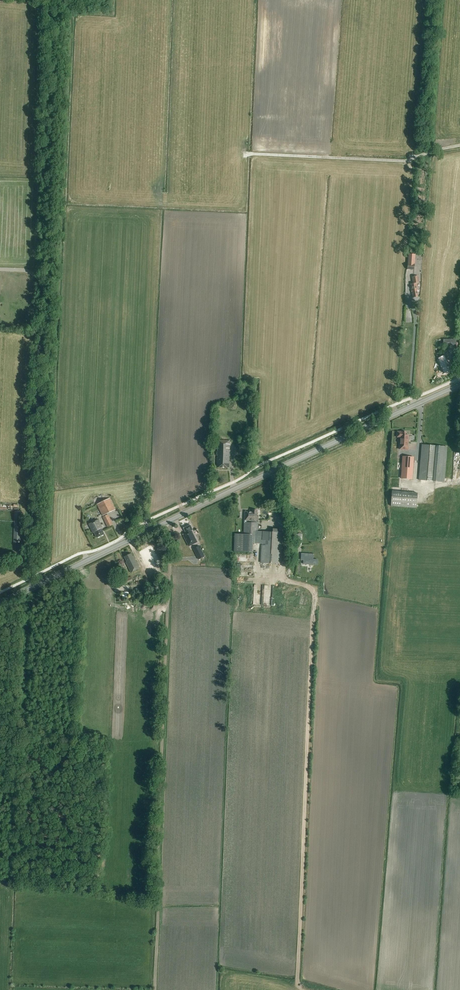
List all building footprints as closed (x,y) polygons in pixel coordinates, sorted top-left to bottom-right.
[(418,297),(417,290),(418,289),(417,283),(419,283),(418,276),(412,277),(413,284),(410,284),(412,291),(413,298),(418,297)] [(445,354),(446,355),(445,356),(446,358),(447,357),(448,360),(456,357),(453,351),(445,354)] [(448,365),(449,365),(447,361),(440,364),(444,373),(450,371),(448,365)] [(409,436),(405,436),(406,432),(401,431),(401,432),(397,432),(397,437),(400,437),(399,450),(408,451),(409,436)] [(230,441),(218,441),(217,468),(229,468),(230,441)] [(446,446),(422,444),(419,480),(443,482),(446,446)] [(412,480),(413,458),(402,457),(401,479),(412,480)] [(392,491),(391,506),(416,508),(417,493),(392,491)] [(103,516),(115,510),(110,498),(97,505),(103,516)] [(281,564),(283,533),(279,532),(279,529),(274,529),(273,532),(258,531),(258,517),(257,517),(257,510),(252,510),(252,512),(245,512),(244,534),(234,533),(234,552),(253,553),(253,544),(257,544),(257,539),(262,539),(261,563),(281,564)] [(101,529),(103,528),(98,519),(89,524),(93,533),(94,532),(97,538),(104,534),(101,529)] [(186,533),(183,535),(189,546),(197,542),(191,530),(193,530),(190,525),(184,528),(186,533)] [(133,556),(131,553),(124,557),(127,562),(126,562),(131,573),(140,568),(133,556)] [(301,553),(301,560),(303,561),(303,564),(313,564),(317,565),(318,559),(313,559),(313,554),(304,553),(301,553)] [(119,577),(123,586),(133,581),(131,577),(125,579),(123,575),(119,577)]
